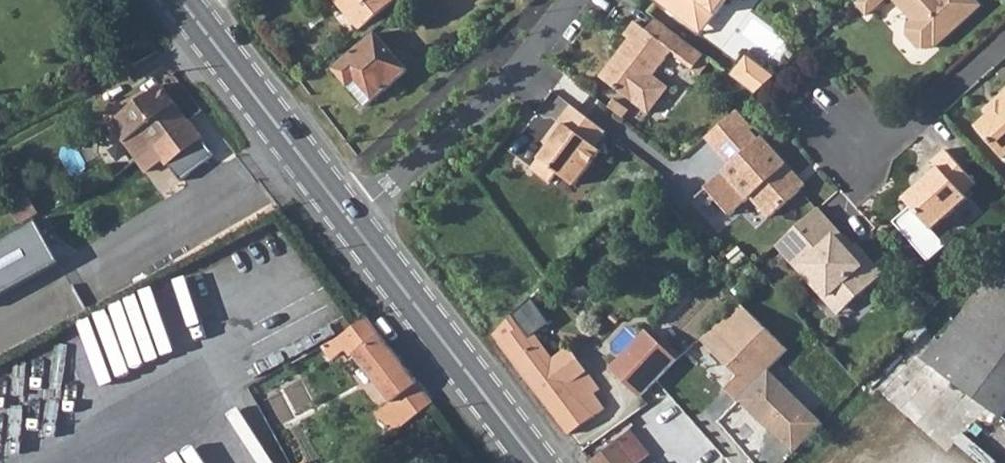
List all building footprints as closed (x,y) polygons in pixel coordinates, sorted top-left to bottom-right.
[(359,29),(393,0),(335,0),(359,29)] [(690,24),(703,22),(712,10),(718,15),(729,0),(658,0),(690,24)] [(859,3),(870,15),(874,12),(864,0),(862,0),(859,3)] [(874,12),(887,0),(864,0),(874,12)] [(916,21),(911,25),(910,35),(922,48),(932,48),(937,44),(939,45),(983,5),(979,0),(897,0),(916,21)] [(704,34),(718,15),(712,10),(703,22),(690,24),(704,34)] [(604,78),(652,115),(672,88),(656,76),(676,51),(680,54),(680,59),(696,71),(708,56),(660,20),(651,32),(639,23),(628,36),(633,40),(604,78)] [(334,69),(350,87),(356,81),(373,100),(407,69),(375,32),(334,69)] [(749,56),(734,76),(748,87),(763,66),(749,56)] [(763,66),(748,87),(758,94),(777,77),(763,66)] [(155,147),(189,121),(160,85),(109,124),(123,143),(142,130),(155,147)] [(987,110),(989,112),(1003,101),(1004,104),(1004,93),(987,110)] [(1004,156),(1004,104),(1003,101),(989,112),(992,115),(979,127),(1004,156)] [(609,132),(575,106),(553,135),(558,139),(535,170),(553,183),(560,173),(578,187),(604,151),(598,147),(609,132)] [(739,111),(711,135),(736,163),(709,188),(734,215),(755,197),(773,218),(803,191),(793,179),(797,176),(764,139),(760,142),(752,133),(755,129),(739,111)] [(155,147),(182,181),(215,156),(189,121),(155,147)] [(142,130),(123,143),(136,160),(155,147),(142,130)] [(898,221),(933,261),(951,245),(937,229),(971,198),(967,194),(979,183),(948,149),(935,161),(941,167),(907,198),(914,206),(898,221)] [(797,176),(793,179),(803,191),(807,187),(797,176)] [(10,202),(21,224),(39,214),(27,192),(10,202)] [(820,209),(783,243),(793,253),(789,257),(801,270),(805,266),(832,297),(838,292),(851,307),(886,275),(858,244),(855,248),(852,251),(838,236),(842,233),(820,209)] [(0,238),(0,294),(52,267),(32,222),(0,238)] [(852,251),(855,248),(842,233),(838,236),(852,251)] [(783,243),(779,246),(789,257),(793,253),(783,243)] [(124,269),(128,277),(147,266),(143,258),(124,269)] [(924,363),(1001,419),(1004,413),(1004,264),(999,260),(924,363)] [(832,297),(805,266),(801,270),(842,315),(851,307),(838,292),(832,297)] [(495,336),(515,361),(569,434),(604,408),(593,394),(600,390),(571,349),(555,362),(536,337),(552,325),(533,299),(495,336)] [(738,304),(698,341),(731,377),(720,392),(735,404),(736,403),(767,371),(786,352),(738,304)] [(343,337),(394,402),(375,416),(379,421),(384,417),(396,431),(432,406),(365,318),(343,337)] [(650,333),(647,330),(611,369),(642,399),(678,360),(650,333)] [(325,347),(334,358),(346,348),(340,339),(325,347)] [(822,423),(767,371),(736,403),(794,457),(822,423)] [(633,462),(647,462),(653,458),(631,430),(616,441),(633,462)] [(592,462),(633,462),(616,441),(591,462),(592,462)] [(243,454),(223,462),(248,462),(243,454)]
